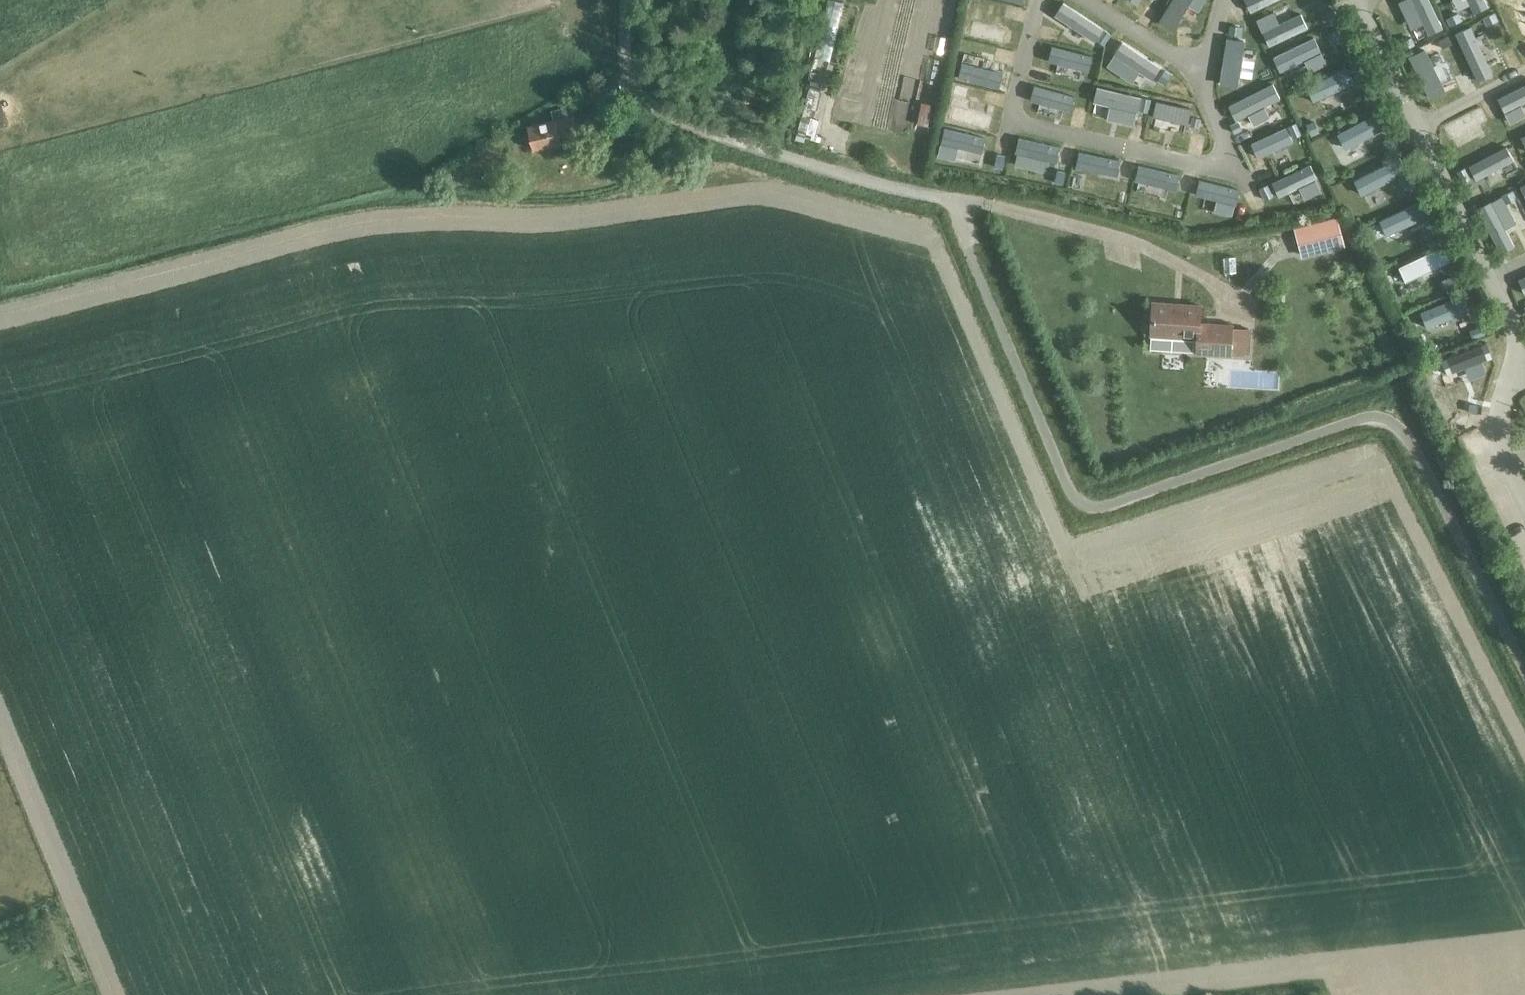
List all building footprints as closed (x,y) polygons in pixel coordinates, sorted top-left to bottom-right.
[(559,137),(576,132),(570,106),(551,111),(554,121),(528,127),(534,150),(561,144),(559,137)] [(1150,188),(1143,212),(1167,218),(1174,195),(1150,188)] [(1338,214),(1296,225),(1303,254),(1346,243),(1338,214)] [(1197,353),(1197,352),(1251,355),(1252,331),(1231,330),(1232,325),(1200,323),(1201,305),(1153,301),(1150,349),(1197,353)]
